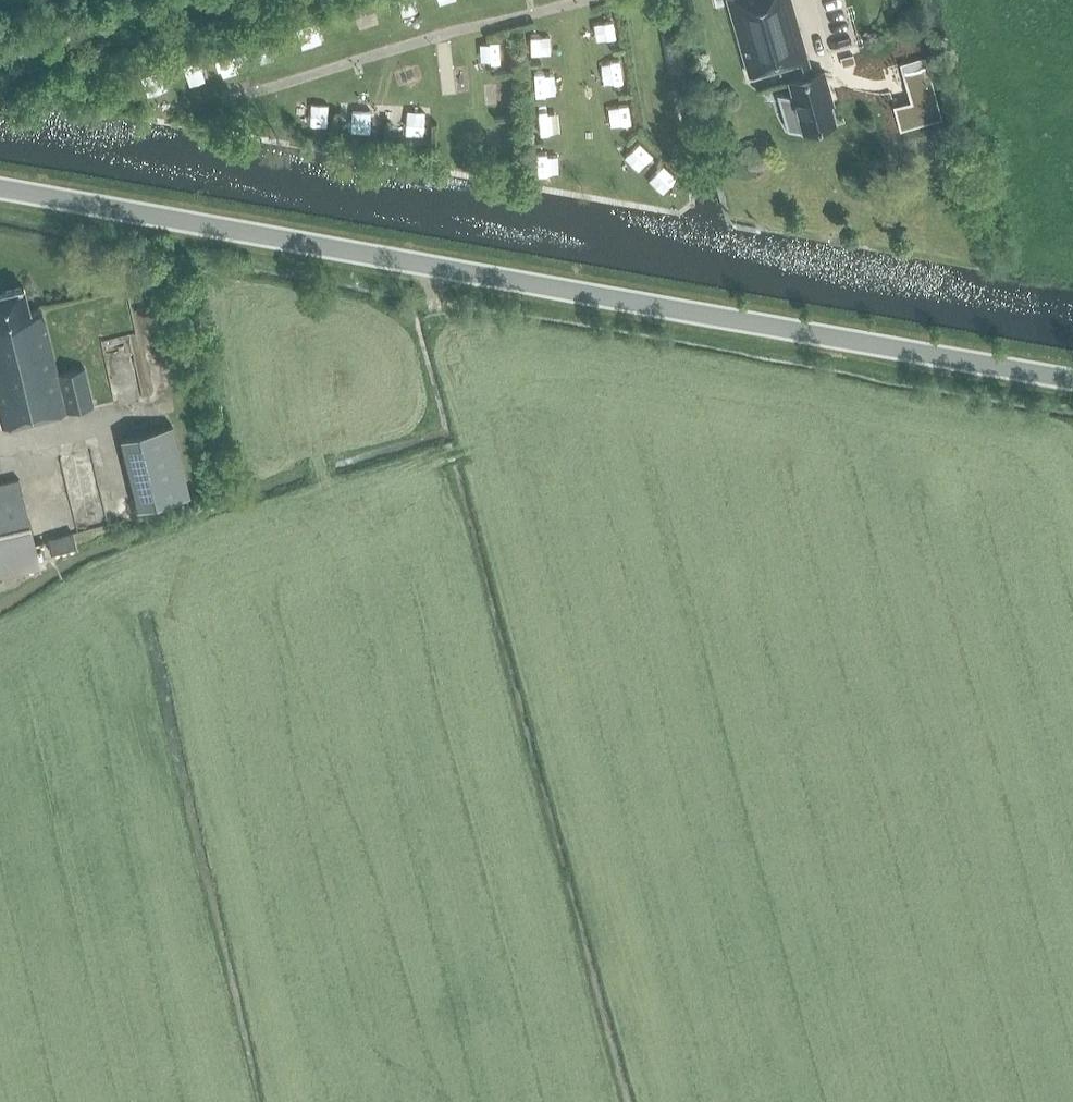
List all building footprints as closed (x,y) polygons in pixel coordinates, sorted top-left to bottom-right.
[(828,90),(823,73),(811,76),(790,0),(726,0),(748,77),(792,64),(797,80),(788,83),(793,101),(787,130),(802,133),(835,124),(825,91),(828,90)] [(938,117),(921,58),(904,62),(915,101),(909,102),(916,124),(938,117)] [(2,429),(66,414),(93,407),(83,369),(56,375),(40,309),(29,312),(23,287),(0,293),(0,421),(2,429)] [(189,496),(172,427),(120,441),(137,510),(189,496)] [(40,567),(19,479),(0,484),(0,576),(40,567)] [(48,539),(52,555),(76,548),(72,532),(48,539)]
